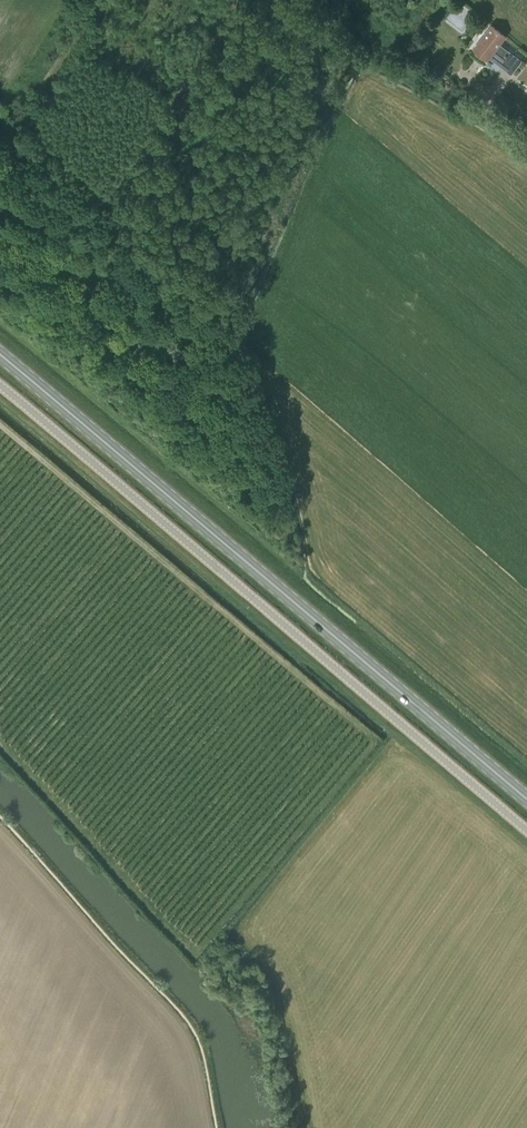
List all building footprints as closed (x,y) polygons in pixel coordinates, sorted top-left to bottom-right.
[(512,73),(522,61),(499,43),(505,35),(493,26),(475,49),(488,59),(489,56),(512,73)]
